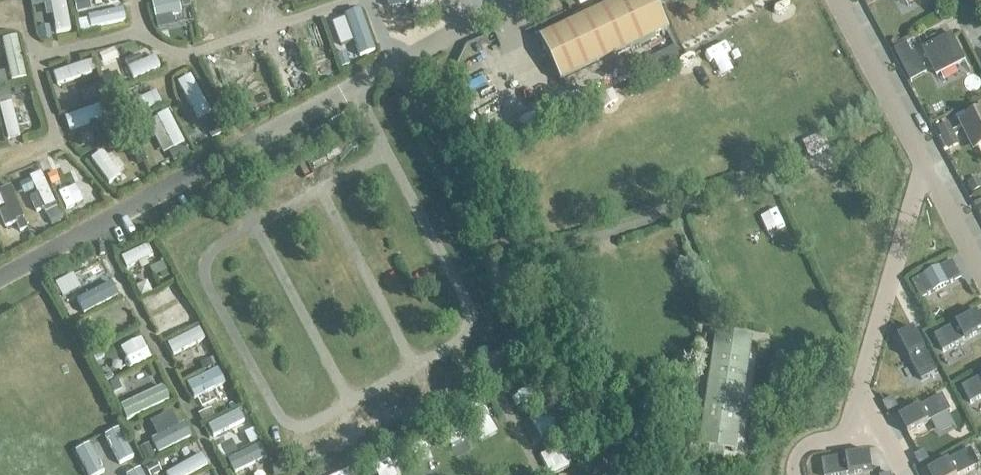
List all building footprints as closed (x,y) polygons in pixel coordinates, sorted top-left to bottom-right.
[(65,0),(51,0),(57,33),(70,31),(65,0)] [(203,38),(215,35),(210,13),(219,11),(217,0),(207,0),(196,2),(203,38)] [(250,0),(237,0),(242,24),(254,21),(250,0)] [(539,38),(559,83),(668,31),(654,0),(620,0),(539,38)] [(155,6),(159,31),(170,29),(168,17),(174,16),(172,3),(155,6)] [(97,26),(125,21),(122,10),(116,11),(115,7),(106,9),(107,13),(95,15),(97,26)] [(367,49),(357,17),(345,21),(356,53),(367,49)] [(333,62),(322,28),(311,32),(322,65),(333,62)] [(301,66),(288,33),(275,39),(288,72),(301,66)] [(939,76),(964,64),(951,37),(922,52),(927,62),(931,60),(939,76)] [(0,45),(0,64),(5,62),(4,57),(17,54),(14,42),(0,45)] [(133,80),(160,68),(155,57),(142,63),(139,56),(125,62),(133,80)] [(216,56),(205,62),(220,90),(230,84),(222,69),(228,66),(224,58),(219,61),(216,56)] [(122,87),(115,73),(102,80),(109,94),(122,87)] [(198,120),(211,112),(190,76),(177,84),(198,120)] [(67,96),(63,83),(51,87),(60,115),(71,111),(69,104),(73,102),(71,95),(67,96)] [(161,104),(156,93),(123,108),(129,119),(161,104)] [(11,103),(0,106),(8,140),(20,137),(11,103)] [(107,119),(102,109),(72,122),(77,133),(85,130),(87,134),(95,130),(93,125),(107,119)] [(184,144),(168,112),(157,117),(157,118),(147,123),(164,154),(184,144)] [(980,148),(980,115),(960,126),(965,136),(969,134),(977,150),(980,148)] [(165,159),(156,144),(146,149),(155,164),(156,163),(158,167),(165,163),(163,160),(165,159)] [(121,175),(108,159),(102,151),(91,159),(110,184),(121,175)] [(91,187),(63,157),(53,167),(81,196),(91,187)] [(57,208),(41,173),(30,178),(38,195),(30,198),(37,212),(44,208),(46,213),(57,208)] [(11,187),(0,191),(7,209),(0,212),(0,213),(6,227),(17,223),(20,232),(27,229),(11,187)] [(153,256),(148,245),(121,258),(127,269),(153,256)] [(955,259),(912,282),(921,298),(964,274),(955,259)] [(91,311),(121,295),(115,285),(85,300),(91,311)] [(189,314),(183,302),(151,318),(158,330),(177,321),(182,331),(199,323),(193,312),(189,314)] [(937,335),(946,350),(980,331),(980,312),(980,311),(937,335)] [(130,312),(98,329),(104,340),(136,323),(130,312)] [(202,342),(197,331),(168,344),(172,355),(196,345),(200,356),(211,351),(207,340),(202,342)] [(736,451),(752,337),(715,331),(699,446),(710,447),(708,461),(723,463),(725,449),(736,451)] [(216,368),(211,357),(179,373),(185,384),(216,368)] [(963,388),(971,403),(980,398),(980,378),(963,388)] [(119,465),(133,457),(118,429),(104,436),(119,465)] [(254,453),(249,442),(222,456),(228,466),(241,460),(243,464),(251,460),(249,455),(254,453)] [(104,473),(89,445),(75,452),(87,474),(101,474),(104,473)] [(208,466),(202,455),(167,474),(191,474),(208,466)]
